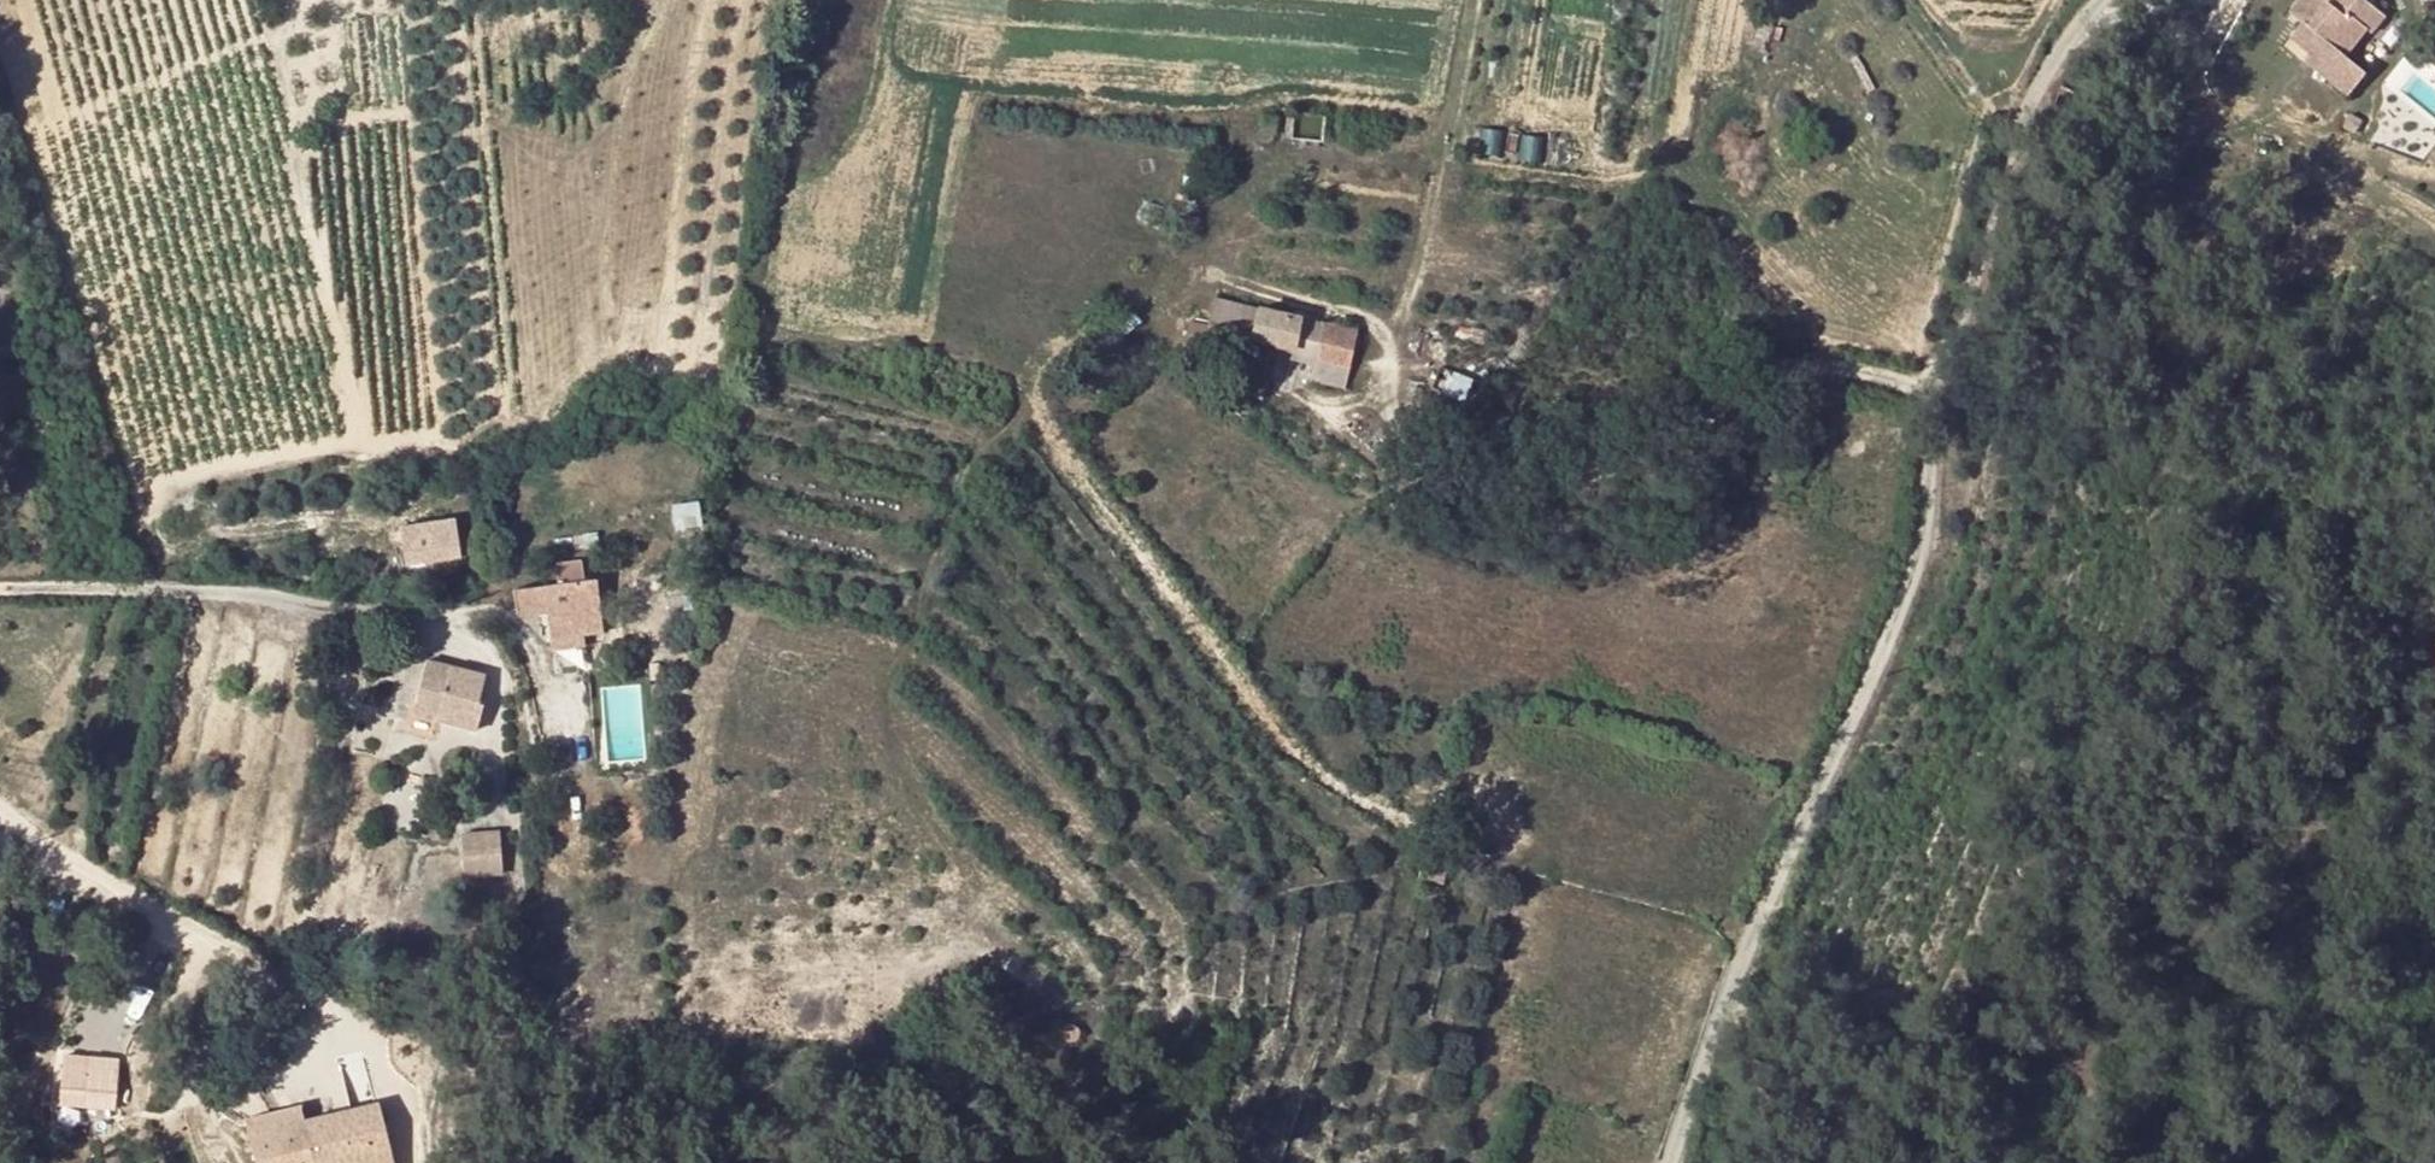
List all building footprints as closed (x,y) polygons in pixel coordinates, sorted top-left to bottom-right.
[(2332,15),(2352,32),(2334,55),(2353,72),(2349,76),(2367,91),(2373,85),(2388,80),(2389,65),(2395,57),(2392,54),(2406,36),(2365,2),(2361,7),(2351,0),(2343,0),(2332,15)] [(2325,9),(2306,32),(2327,49),(2334,55),(2352,32),(2332,15),(2325,9)] [(2306,32),(2289,53),(2310,71),(2327,49),(2306,32)] [(2061,94),(2053,112),(2068,118),(2076,101),(2061,94)] [(1270,127),(1256,123),(1253,139),(1266,142),(1270,127)] [(1253,314),(1219,305),(1214,332),(1248,339),(1253,314)] [(1296,322),(1253,314),(1248,339),(1214,332),(1211,347),(1268,356),(1272,347),(1290,349),(1296,322)] [(1319,327),(1296,322),(1290,349),(1289,361),(1312,366),(1319,327)] [(1353,336),(1319,327),(1312,366),(1309,388),(1341,395),(1353,336)] [(451,515),(392,519),(395,561),(455,556),(451,515)] [(558,586),(546,587),(546,614),(546,638),(580,638),(600,638),(599,584),(585,585),(584,564),(557,565),(558,586)] [(512,588),(513,613),(546,614),(546,587),(512,588)] [(580,638),(546,638),(546,649),(580,648),(580,638)] [(426,652),(408,692),(432,702),(428,714),(465,731),(480,701),(470,698),(481,675),(426,652)] [(408,692),(403,703),(428,714),(432,702),(408,692)] [(2023,762),(2018,773),(2032,778),(2036,766),(2023,762)] [(437,830),(436,872),(474,875),(475,833),(437,830)] [(80,1073),(77,1104),(112,1104),(115,1075),(80,1073)] [(249,1162),(386,1162),(378,1113),(300,1127),(300,1114),(242,1124),(249,1162)]
